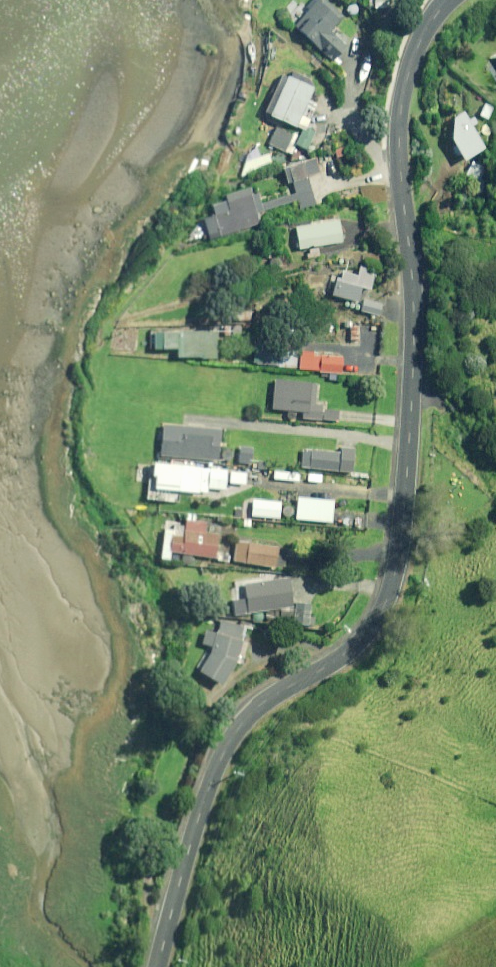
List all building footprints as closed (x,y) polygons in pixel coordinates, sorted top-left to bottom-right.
[(342,20),(319,1),(311,10),(302,3),(287,21),(335,62),(348,46),(332,33),(342,20)] [(308,127),(311,120),(303,117),(307,108),(315,111),(318,105),(309,101),(314,89),(287,77),(270,116),(306,131),(308,127)] [(485,150),(463,113),(454,118),(452,139),(465,161),(485,150)] [(308,127),(306,131),(299,146),(309,151),(318,131),(308,127)] [(300,138),(277,130),(271,147),(294,155),(300,138)] [(275,169),(271,156),(245,162),(242,178),(275,169)] [(321,174),(316,160),(287,169),(300,206),(315,200),(308,178),(321,174)] [(252,199),(249,189),(223,196),(225,202),(211,206),(214,217),(202,221),(208,240),(259,225),(256,214),(262,212),(258,197),(252,199)] [(310,248),(318,247),(341,243),(337,221),(295,228),(298,250),(310,248)] [(320,257),(318,247),(310,248),(311,254),(306,255),(306,259),(320,257)] [(370,290),(374,275),(357,271),(356,275),(338,270),(332,296),(357,302),(361,288),(370,290)] [(244,325),(233,325),(233,338),(244,338),(244,325)] [(216,360),(217,334),(181,333),(180,335),(150,334),(150,349),(177,352),(177,358),(216,360)] [(302,355),(254,351),(253,364),(301,369),(302,355)] [(342,374),(343,358),(313,357),(313,373),(342,374)] [(317,385),(274,382),(272,410),(303,413),(303,420),(337,422),(338,412),(328,412),(328,403),(315,402),(317,385)] [(219,431),(162,426),(159,457),(217,462),(219,431)] [(252,450),(239,449),(239,465),(252,466),(252,450)] [(353,451),(341,450),(340,455),(303,451),(302,469),(351,474),(353,451)] [(155,479),(155,481),(148,480),(146,499),(176,502),(177,492),(205,495),(206,489),(224,491),(226,471),(152,464),(151,478),(155,479)] [(300,474),(275,471),(274,480),(299,483),(300,474)] [(246,474),(230,473),(229,484),(245,486),(246,474)] [(317,502),(294,501),(293,524),(316,525),(317,502)] [(281,506),(269,504),(266,519),(278,521),(281,506)] [(185,522),(184,533),(163,531),(160,560),(170,561),(171,554),(215,559),(218,536),(204,535),(205,524),(185,522)] [(288,549),(236,543),(233,563),(286,569),(288,549)] [(293,608),(289,580),(230,588),(234,617),(293,608)] [(311,606),(297,606),(296,626),(311,627),(311,606)] [(246,626),(221,622),(215,635),(206,630),(200,643),(212,649),(200,674),(223,686),(243,646),(246,626)]
